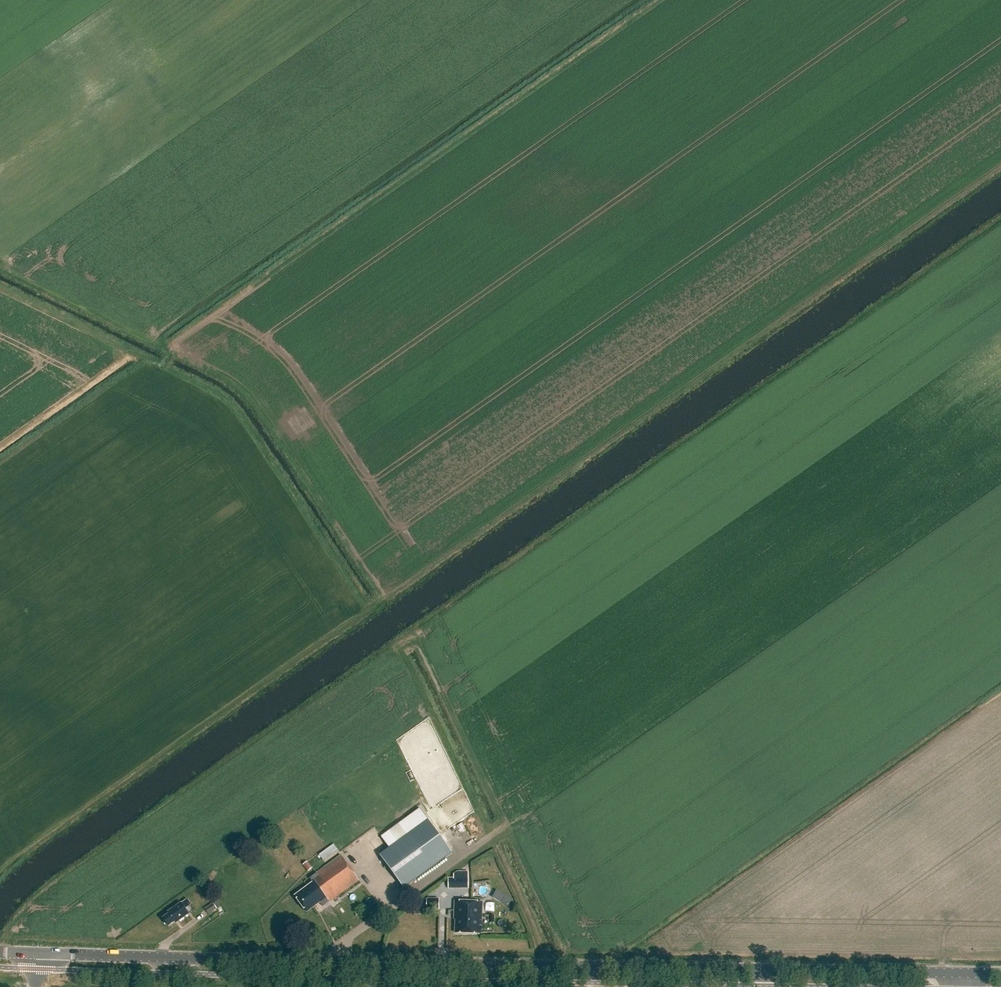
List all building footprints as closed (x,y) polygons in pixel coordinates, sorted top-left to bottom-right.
[(380,858),(403,891),(452,855),(428,823),(409,837),(400,825),(381,840),(389,851),(380,858)] [(338,850),(334,845),(320,856),(323,861),(338,850)] [(340,857),(341,857),(311,879),(314,884),(297,896),(308,912),(322,902),(325,906),(331,901),(359,881),(341,856),(340,857)] [(313,869),(308,862),(304,865),(309,872),(313,869)] [(448,889),(469,889),(468,878),(448,878),(448,889)] [(511,901),(497,892),(493,899),(507,908),(511,901)] [(439,899),(427,899),(427,910),(439,910),(439,899)] [(170,912),(171,914),(165,919),(170,926),(178,921),(180,922),(189,915),(186,910),(192,905),(188,900),(182,904),(170,912)] [(213,903),(205,909),(209,915),(217,909),(213,903)] [(457,916),(456,932),(481,934),(483,904),(457,903),(456,916),(457,916)]
